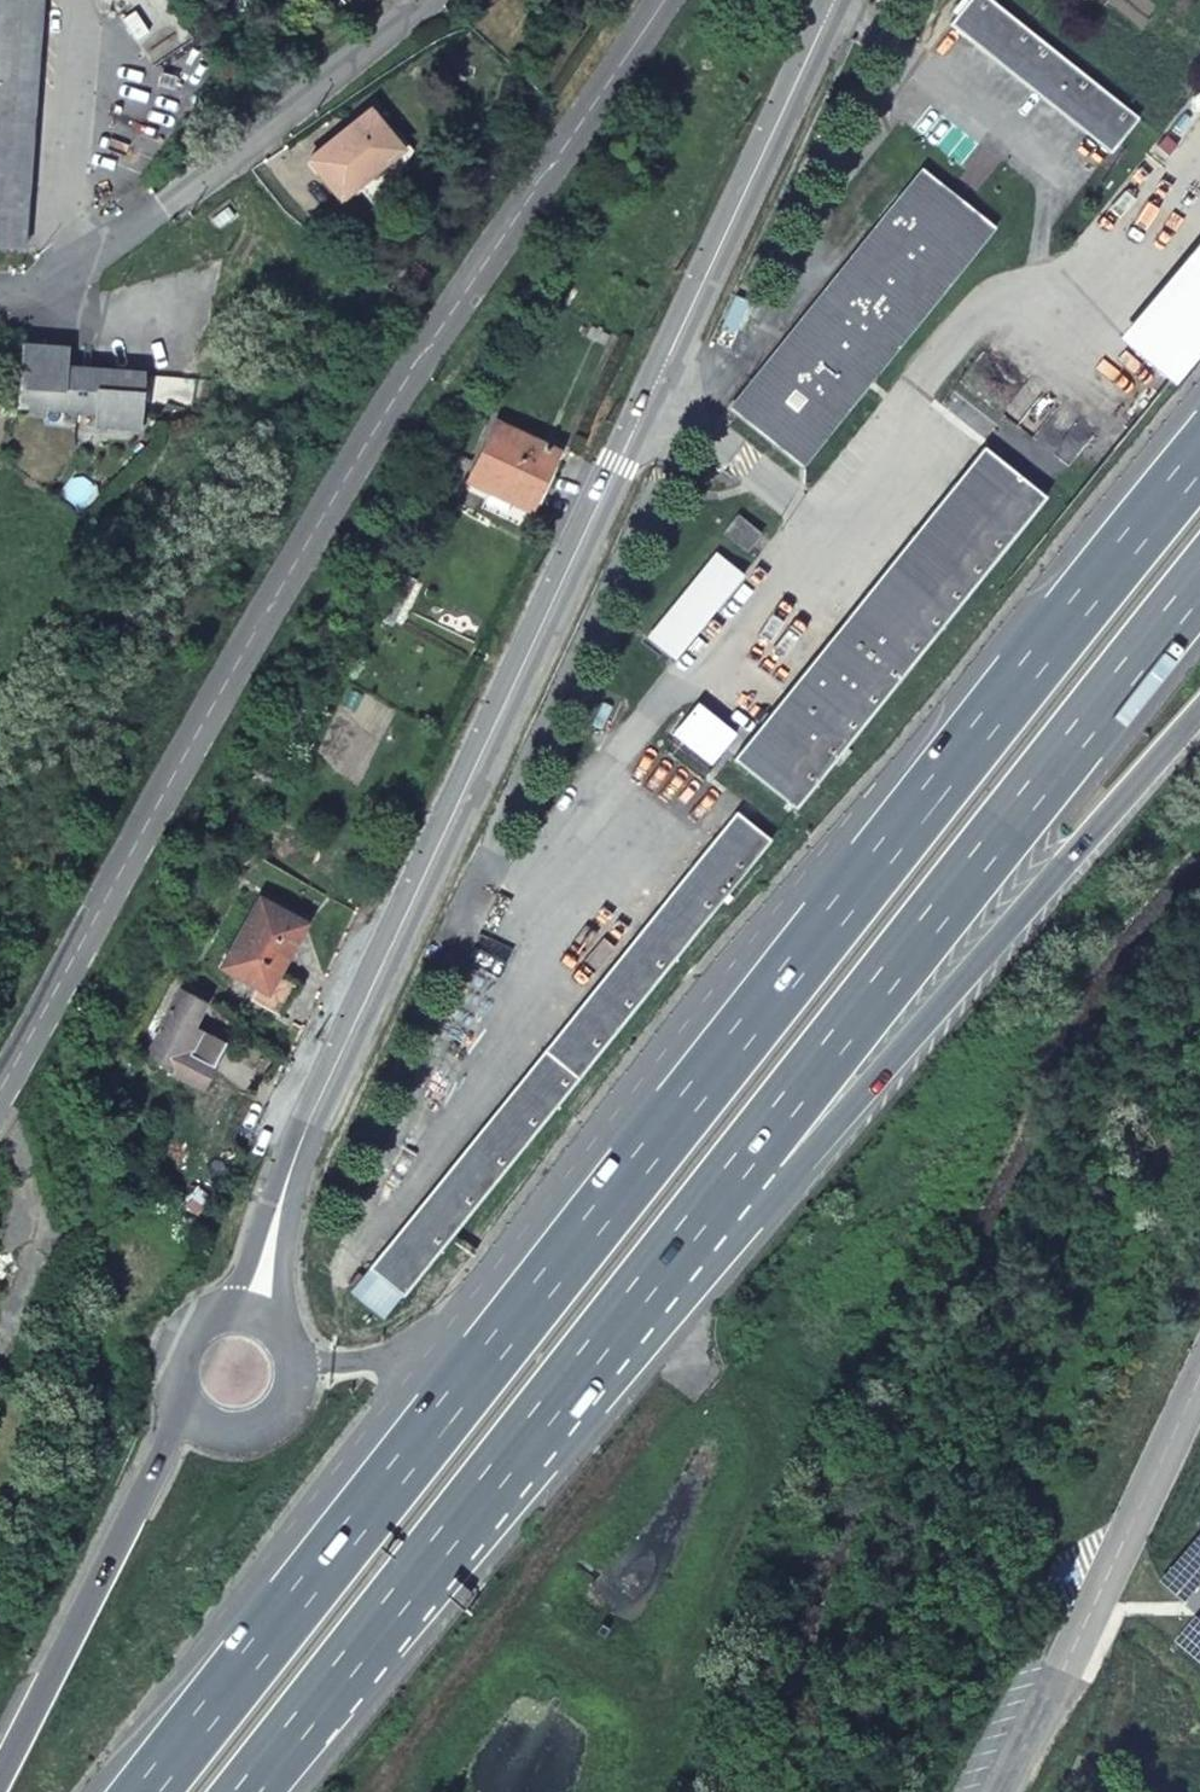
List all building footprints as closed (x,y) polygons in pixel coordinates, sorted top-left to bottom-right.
[(37,0),(0,0),(0,231),(23,233),(37,0)] [(957,16),(1119,147),(1148,113),(1010,0),(971,0),(957,16)] [(361,186),(404,149),(374,111),(312,162),(346,199),(361,186)] [(408,155),(404,149),(361,186),(377,207),(408,155)] [(985,229),(931,182),(752,401),(807,448),(985,229)] [(1133,331),(1181,371),(1199,348),(1199,251),(1133,331)] [(742,319),(728,313),(719,332),(733,339),(742,319)] [(23,334),(22,350),(21,367),(40,368),(37,390),(96,397),(96,407),(118,410),(119,401),(136,402),(138,366),(139,359),(120,358),(120,364),(93,360),(65,356),(69,334),(43,334),(23,334)] [(119,401),(118,410),(136,412),(136,402),(119,401)] [(533,514),(559,465),(507,436),(480,483),(533,514)] [(1044,497),(983,449),(734,760),(795,809),(1044,497)] [(748,550),(765,527),(751,513),(746,518),(738,508),(725,521),(736,530),(731,535),(748,550)] [(717,549),(644,636),(672,660),(746,573),(717,549)] [(405,626),(423,585),(407,576),(385,616),(405,626)] [(736,734),(697,702),(671,734),(710,766),(736,734)] [(770,839),(735,812),(351,1292),(384,1319),(402,1295),(404,1297),(770,839)] [(277,971),(292,978),(314,926),(267,904),(234,977),(266,993),(277,971)] [(287,1023),(306,985),(292,978),(277,971),(266,993),(259,1008),(287,1023)] [(220,1007),(185,992),(156,1058),(218,1088),(237,1048),(209,1035),(220,1007)]
